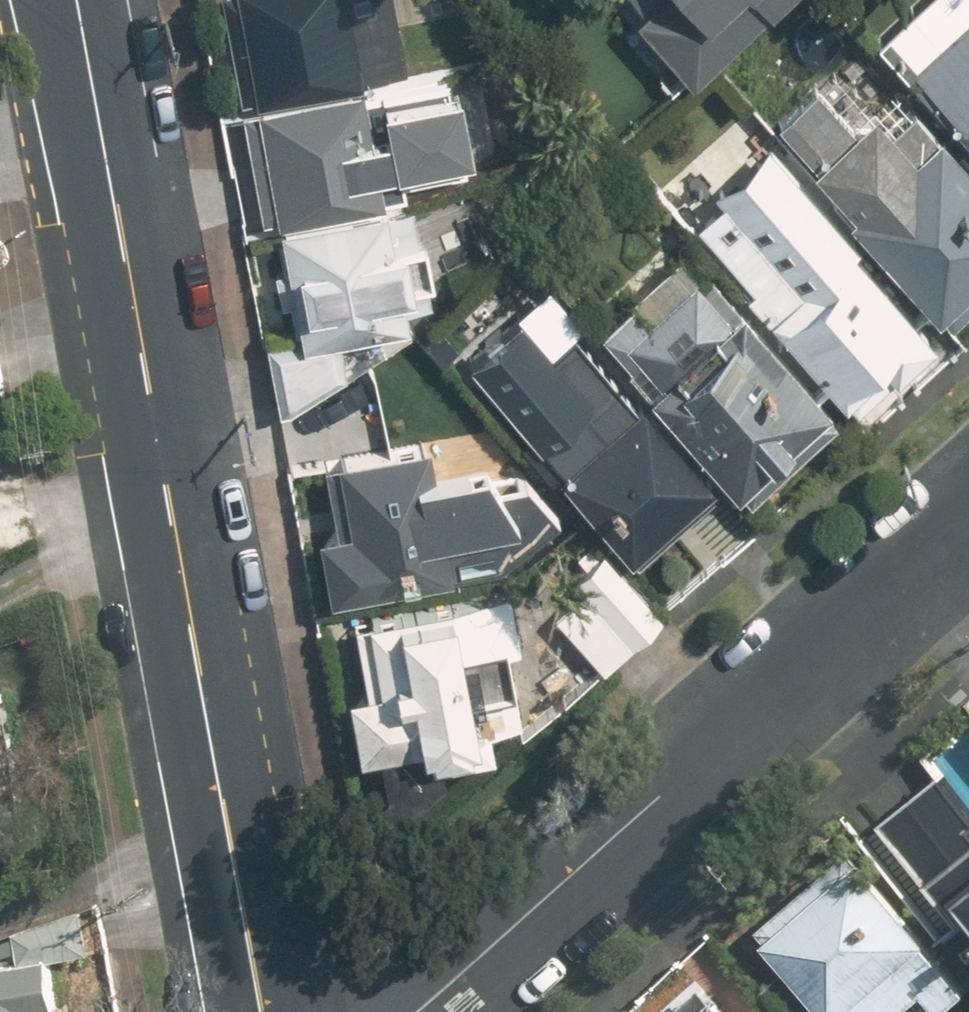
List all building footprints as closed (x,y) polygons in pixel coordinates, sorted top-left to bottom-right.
[(391,0),(227,0),(248,99),(365,75),(381,71),(405,66),(391,0)] [(630,1),(698,74),(776,0),(631,0),(630,1)] [(968,151),(968,0),(916,0),(871,39),(968,151)] [(934,326),(968,296),(968,151),(871,39),(765,132),(934,326)] [(384,166),(469,148),(452,70),(384,85),(381,71),(365,75),(248,99),(276,227),(392,202),(384,166)] [(708,243),(847,402),(934,326),(765,132),(754,119),(666,196),(708,243)] [(392,202),(276,227),(298,332),(271,335),(279,405),(293,404),(352,363),(347,326),(432,307),(408,198),(392,202)] [(726,484),(738,497),(847,402),(708,243),(599,338),(726,484)] [(599,338),(558,291),(468,368),(637,562),(726,484),(599,338)] [(444,354),(416,317),(364,356),(392,393),(444,354)] [(482,431),(339,453),(350,522),(316,527),(325,583),(502,555),(482,431)] [(666,613),(616,558),(557,612),(608,667),(666,613)] [(353,688),(362,748),(527,722),(508,596),(356,620),(367,686),(353,688)] [(25,838),(1,684),(0,685),(0,842),(25,838)] [(951,775),(894,817),(962,909),(949,919),(968,945),(968,799),(951,775)] [(762,935),(832,1011),(945,1011),(968,991),(968,984),(852,854),(762,935)] [(18,960),(0,964),(0,1011),(76,1011),(75,1009),(62,950),(18,960)] [(709,985),(678,1011),(733,1011),(709,985)]
